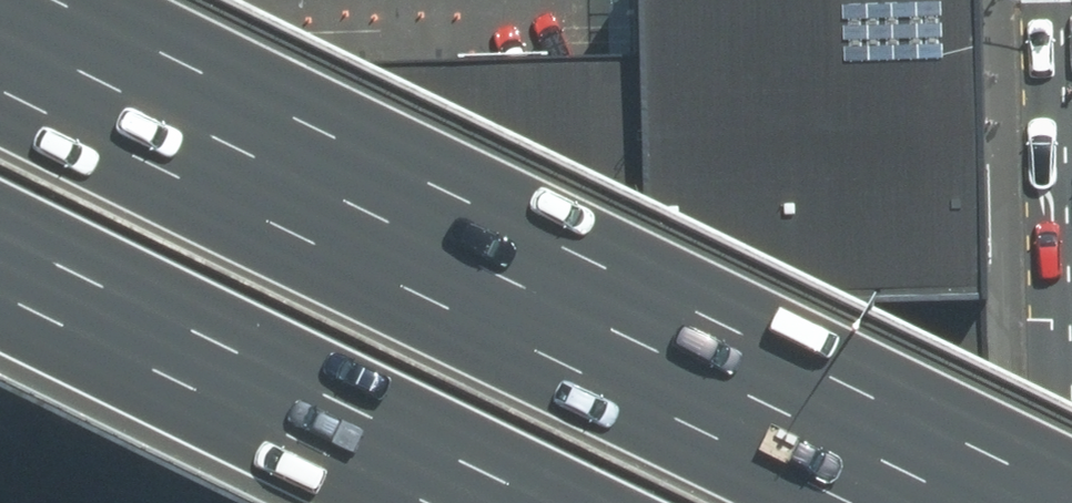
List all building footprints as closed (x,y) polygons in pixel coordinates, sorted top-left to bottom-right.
[(963,0),(636,0),(643,289),(970,281),(963,0)]
